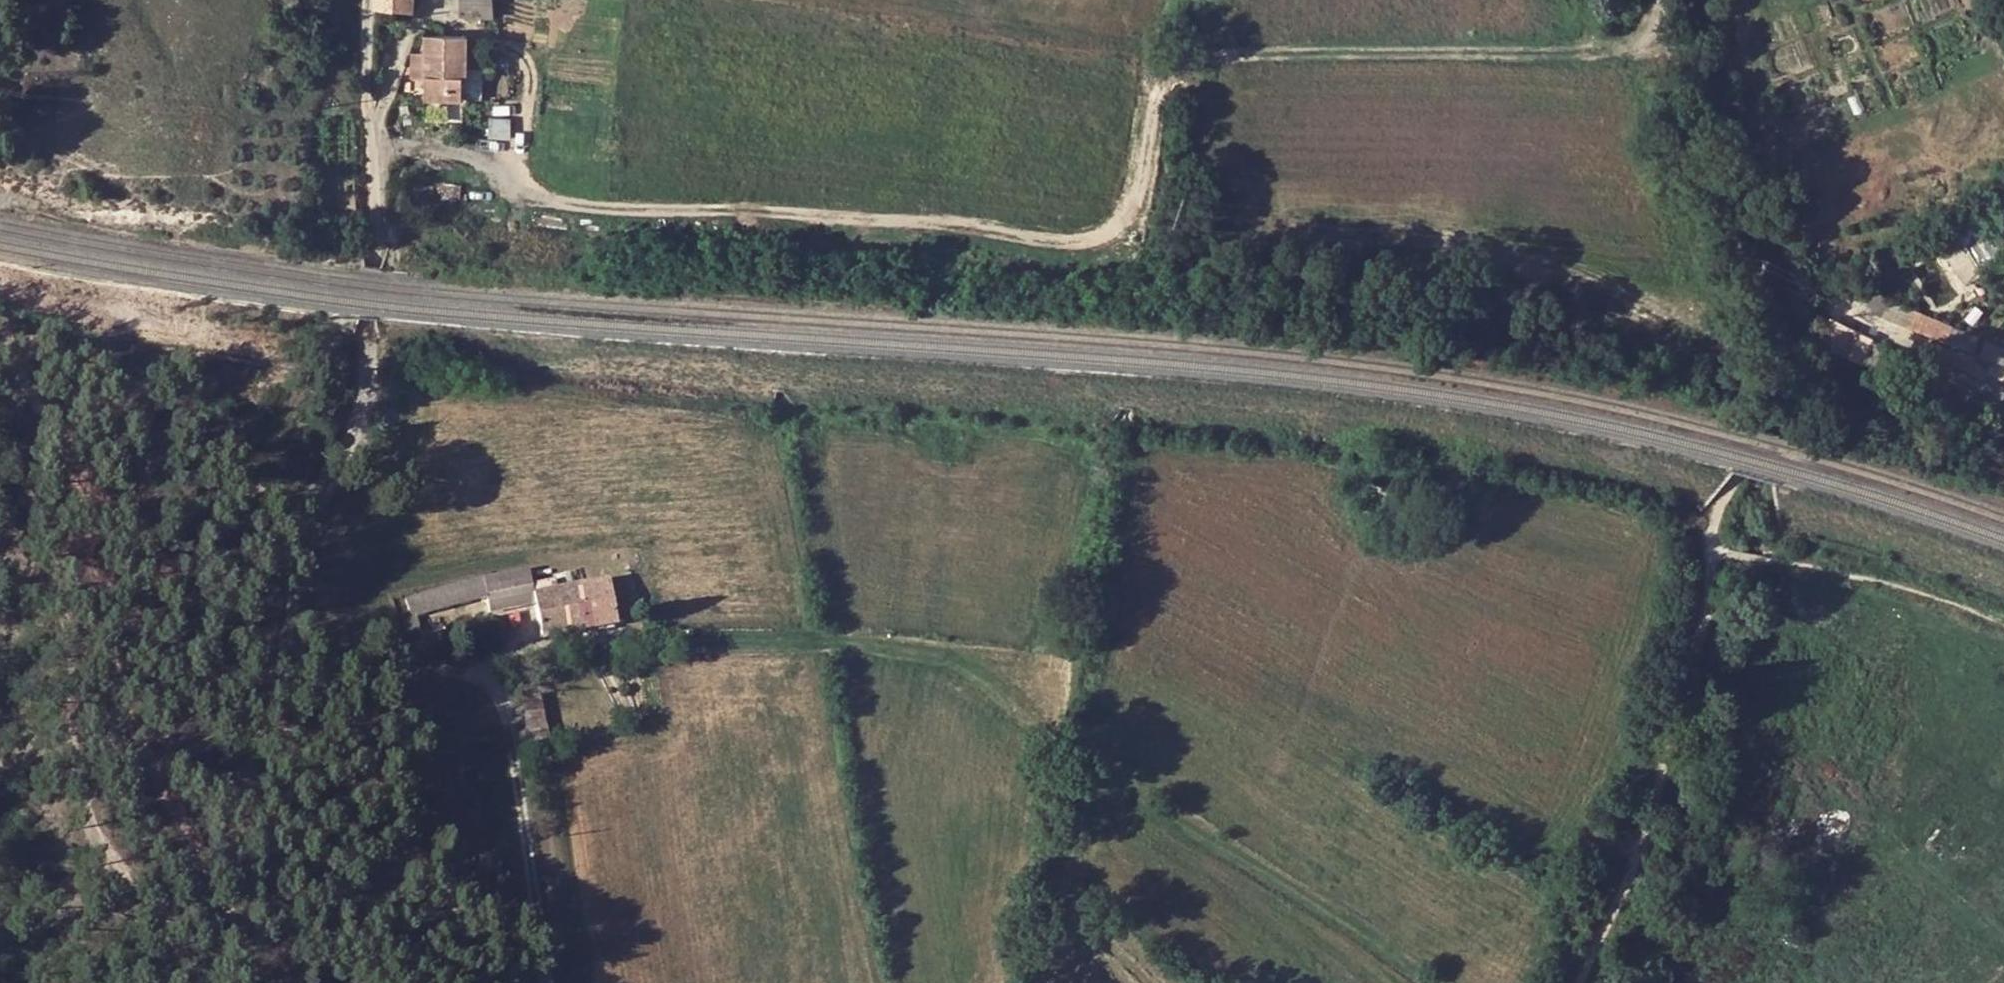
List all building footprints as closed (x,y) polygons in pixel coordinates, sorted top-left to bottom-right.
[(413,0),(375,0),(375,9),(413,11),(413,0)] [(482,0),(460,0),(460,14),(482,15),(482,0)] [(425,35),(425,52),(424,76),(427,76),(427,99),(460,99),(460,77),(466,77),(467,35),(425,35)] [(412,75),(424,76),(425,52),(412,52),(412,75)] [(1968,248),(1979,265),(2003,250),(2003,226),(1968,248)] [(1983,355),(2003,361),(2003,344),(1987,339),(1983,355)] [(550,580),(528,584),(526,569),(457,582),(403,597),(406,611),(399,613),(408,650),(426,647),(426,645),(422,645),(415,616),(484,599),(487,614),(533,607),(539,640),(614,625),(605,580),(551,588),(550,580)]
